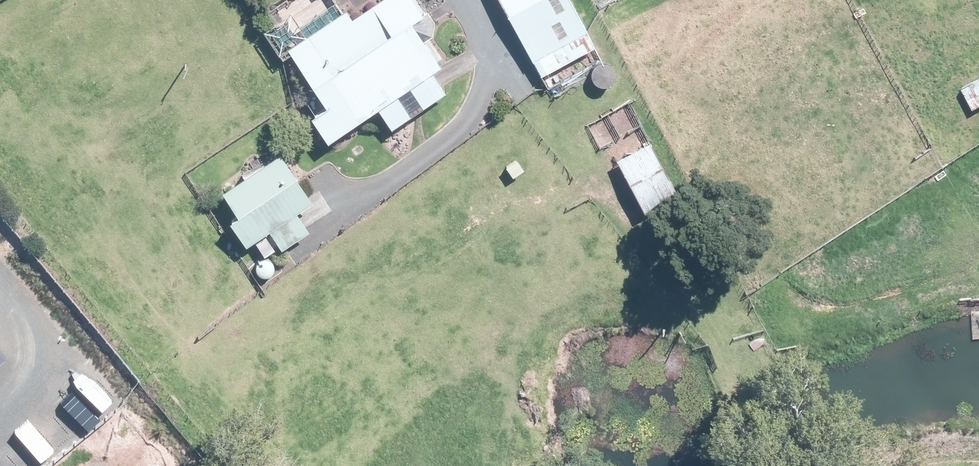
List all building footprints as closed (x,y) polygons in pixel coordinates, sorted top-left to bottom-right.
[(429,16),(428,14),(424,17),(412,0),(385,0),(382,2),(374,7),(353,22),(349,17),(341,4),(340,2),(337,4),(301,29),(292,15),(278,26),(266,33),(283,60),(292,54),(315,89),(329,109),(317,117),(314,120),(329,144),(380,110),(393,130),(447,95),(440,85),(433,74),(442,69),(425,42),(429,40),(432,37),(435,24),(433,22),(429,16)] [(534,62),(540,59),(548,74),(596,49),(570,0),(501,0),(534,62)] [(965,88),(976,109),(978,108),(978,81),(965,88)] [(678,196),(651,144),(618,162),(646,213),(678,196)] [(310,233),(307,228),(298,215),(314,205),(282,157),(225,194),(241,219),(233,224),(248,248),(272,232),(284,251),(287,248),(310,233)] [(518,160),(508,166),(515,177),(525,171),(518,160)] [(680,172),(671,176),(679,193),(688,189),(680,172)] [(14,365),(0,347),(0,376),(14,365)]
